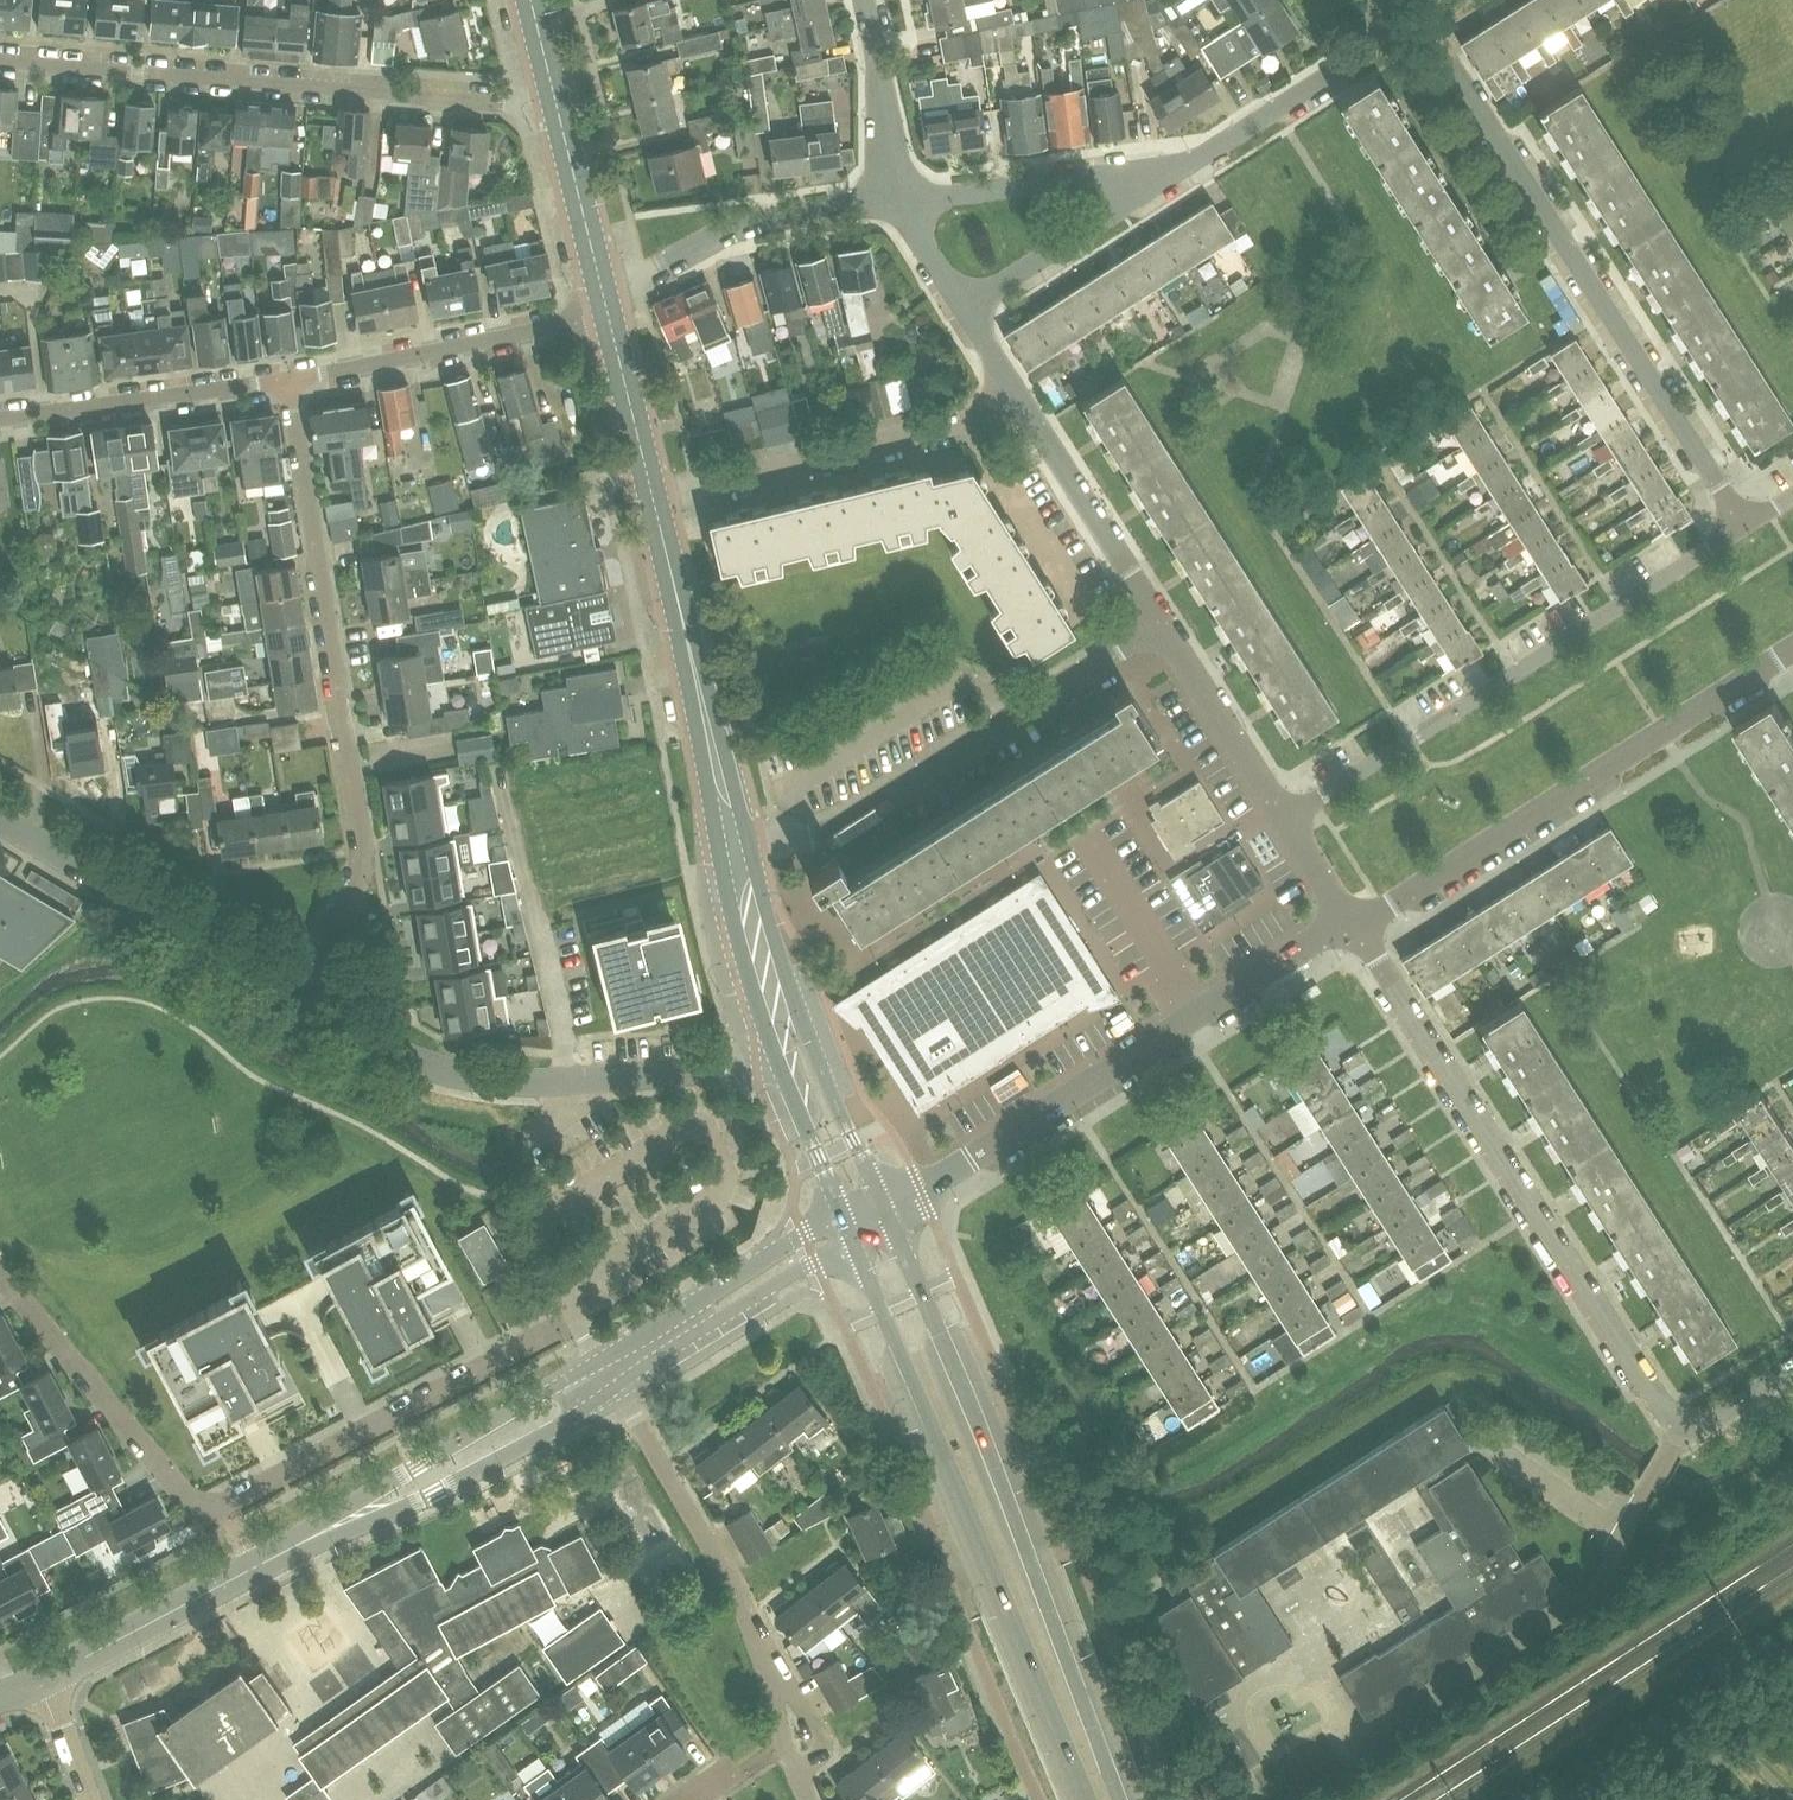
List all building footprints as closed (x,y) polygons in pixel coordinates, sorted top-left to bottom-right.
[(4,23),(28,25),(30,0),(6,0),(4,23)] [(62,28),(64,0),(40,0),(37,26),(62,28)] [(85,30),(87,0),(64,0),(62,28),(85,30)] [(94,31),(118,33),(121,0),(97,0),(94,31)] [(118,33),(141,35),(144,0),(121,0),(118,33)] [(183,0),(154,0),(151,35),(179,37),(183,0)] [(208,2),(192,1),(192,0),(183,0),(179,37),(179,38),(205,40),(208,2)] [(236,18),(237,5),(234,5),(235,0),(224,0),(224,4),(208,2),(205,40),(206,40),(234,42),(236,18)] [(264,0),(248,0),(247,12),(246,12),(243,53),(273,55),(277,15),(263,14),(264,0)] [(307,34),(308,17),(307,17),(308,0),(292,0),(291,16),(277,15),(273,55),(305,58),(307,34)] [(314,59),(357,62),(361,13),(350,13),(351,0),(330,0),(329,11),(318,10),(316,35),(314,59)] [(684,38),(676,4),(669,6),(668,0),(655,0),(645,3),(645,2),(614,9),(623,44),(654,36),(652,28),(660,26),(665,44),(677,41),(684,39),(684,38)] [(765,12),(767,25),(827,11),(825,0),(792,0),(793,6),(765,12)] [(978,30),(1009,24),(1012,23),(1012,22),(1010,13),(1009,7),(966,16),(964,5),(989,0),(930,0),(932,10),(925,12),(929,27),(935,26),(962,21),(964,32),(966,32),(978,30)] [(1058,14),(1078,10),(1085,8),(1099,5),(1098,0),(1056,0),(1058,12),(1058,14)] [(1115,2),(1121,30),(1121,33),(1125,60),(1148,55),(1158,53),(1151,26),(1145,0),(1123,0),(1115,2)] [(1161,11),(1163,14),(1163,15),(1172,29),(1173,29),(1173,28),(1184,21),(1175,8),(1174,7),(1171,2),(1168,0),(1156,0),(1161,11)] [(1172,3),(1181,17),(1207,0),(1177,0),(1172,3)] [(1200,47),(1220,77),(1251,57),(1263,50),(1295,30),(1276,0),(1275,0),(1244,20),(1200,47)] [(1218,14),(1234,4),(1244,20),(1275,0),(1208,0),(1218,14)] [(1535,44),(1549,65),(1557,60),(1544,38),(1560,28),(1542,0),(1526,0),(1513,9),(1535,44)] [(1560,28),(1573,49),(1583,44),(1569,22),(1586,11),(1579,0),(1542,0),(1560,28)] [(1586,11),(1604,0),(1579,0),(1586,11)] [(1625,16),(1634,11),(1627,0),(1615,0),(1625,16)] [(1113,63),(1125,60),(1121,33),(1121,30),(1115,2),(1113,2),(1099,5),(1085,8),(1078,10),(1079,23),(1081,38),(1106,33),(1113,63)] [(458,10),(435,16),(431,16),(428,5),(393,14),(394,15),(375,13),(373,39),(391,41),(392,31),(422,23),(430,56),(467,47),(467,45),(470,45),(464,23),(461,23),(458,10)] [(1056,5),(1046,7),(1048,14),(1058,12),(1056,5)] [(1513,9),(1486,26),(1508,61),(1522,82),(1531,76),(1517,55),(1535,44),(1513,9)] [(1078,10),(1058,14),(1057,14),(1057,27),(1079,23),(1078,10)] [(827,11),(767,25),(771,40),(799,34),(803,48),(834,41),(827,11)] [(1018,11),(1010,13),(1012,22),(1020,20),(1018,11)] [(1058,12),(1033,17),(1034,32),(1057,27),(1057,14),(1058,14),(1058,12)] [(1034,32),(1033,17),(1020,20),(1012,22),(1012,23),(1009,24),(1011,37),(1034,32)] [(1184,23),(1180,25),(1173,29),(1173,30),(1189,56),(1190,58),(1191,57),(1202,50),(1201,49),(1184,23)] [(1009,24),(978,30),(981,52),(982,52),(1011,48),(1010,37),(1011,37),(1009,24)] [(1486,26),(1460,43),(1496,99),(1505,93),(1492,72),(1508,61),(1486,26)] [(684,39),(677,41),(681,56),(722,46),(718,30),(684,38),(684,39)] [(971,56),(968,57),(969,66),(983,65),(982,52),(981,52),(978,30),(966,32),(971,56)] [(964,32),(939,37),(944,62),(968,57),(971,56),(966,32),(964,32)] [(780,68),(777,54),(744,61),(747,75),(762,72),(780,68)] [(797,80),(846,70),(843,54),(794,65),(797,80)] [(676,57),(628,68),(636,100),(670,92),(665,73),(679,70),(676,57)] [(1072,90),(1063,91),(1070,142),(1090,139),(1079,64),(1078,57),(1068,58),(1069,65),(1072,90)] [(1201,67),(1187,76),(1179,63),(1167,70),(1193,112),(1219,95),(1201,67)] [(1026,147),(1017,72),(1016,64),(1004,66),(1008,97),(1001,98),(1007,150),(1026,147)] [(1125,133),(1119,93),(1111,94),(1107,66),(1085,69),(1094,138),(1125,133)] [(1050,68),(1040,69),(1051,144),(1070,142),(1063,91),(1054,92),(1050,68)] [(1026,147),(1047,145),(1040,93),(1033,94),(1030,70),(1017,72),(1026,147)] [(1193,112),(1167,70),(1158,76),(1152,80),(1161,92),(1150,100),(1168,128),(1193,112)] [(747,75),(754,121),(755,132),(769,130),(762,72),(747,75)] [(935,95),(919,97),(922,116),(921,116),(926,152),(956,148),(951,111),(952,111),(946,76),(932,78),(935,95)] [(1267,76),(1257,83),(1262,91),(1272,84),(1267,76)] [(1376,79),(1338,103),(1376,161),(1414,137),(1376,79)] [(1579,86),(1539,113),(1581,180),(1622,153),(1579,86)] [(0,89),(0,125),(15,127),(13,156),(40,158),(43,111),(17,109),(18,90),(0,89)] [(83,96),(81,96),(78,91),(69,90),(65,95),(58,94),(55,131),(50,131),(48,161),(64,162),(67,133),(80,134),(83,96)] [(670,92),(636,100),(644,131),(677,123),(670,92)] [(105,136),(106,122),(108,98),(83,96),(80,134),(93,135),(91,164),(118,166),(121,137),(105,136)] [(237,100),(235,123),(234,140),(250,142),(246,195),(248,195),(258,196),(261,166),(265,102),(237,100)] [(151,146),(153,129),(155,105),(153,105),(149,102),(142,101),(137,104),(124,103),(121,137),(118,166),(118,173),(131,174),(133,154),(136,154),(137,145),(151,146)] [(291,145),(293,128),(295,104),(265,102),(261,166),(271,167),(273,143),(291,145)] [(194,150),(196,134),(198,110),(194,110),(192,106),(185,105),(182,109),(168,108),(166,129),(161,128),(156,187),(168,188),(172,148),(194,150)] [(228,144),(229,136),(231,108),(209,106),(209,111),(203,111),(198,178),(211,179),(211,169),(207,164),(208,151),(213,151),(213,144),(228,144)] [(952,111),(951,111),(956,148),(985,144),(980,107),(952,111)] [(364,177),(368,134),(370,111),(340,108),(338,125),(325,124),(323,145),(336,146),(336,148),(350,149),(347,175),(364,177)] [(694,137),(707,133),(724,129),(719,113),(689,120),(694,137)] [(801,120),(803,135),(808,168),(841,164),(834,115),(801,120)] [(758,154),(755,132),(754,121),(739,125),(744,156),(758,154)] [(397,123),(394,153),(410,155),(408,185),(407,215),(421,212),(435,210),(440,169),(441,156),(428,155),(431,126),(397,123)] [(440,169),(435,210),(449,208),(458,206),(466,203),(470,167),(484,169),(484,167),(490,167),(492,150),(485,149),(487,131),(454,128),(450,170),(440,169)] [(704,177),(698,153),(711,150),(707,133),(694,137),(688,138),(690,146),(673,150),(650,156),(658,188),(704,177)] [(803,135),(770,139),(775,173),(808,168),(803,135)] [(1414,137),(1376,161),(1413,220),(1451,195),(1414,137)] [(852,146),(839,148),(841,163),(854,161),(852,146)] [(1622,153),(1581,180),(1624,247),(1665,220),(1622,153)] [(302,196),(303,173),(303,170),(284,169),(280,226),(297,225),(300,225),(302,196)] [(303,173),(302,196),(340,197),(340,174),(303,173)] [(535,205),(532,192),(505,198),(509,211),(535,205)] [(358,224),(371,221),(375,196),(363,194),(358,224)] [(1451,195),(1413,220),(1450,278),(1488,254),(1451,195)] [(1775,210),(1779,217),(1792,208),(1792,198),(1789,200),(1790,201),(1775,210)] [(486,201),(468,204),(470,219),(489,215),(486,201)] [(1211,201),(1185,218),(1208,253),(1234,236),(1211,201)] [(470,219),(468,204),(452,207),(439,210),(441,219),(442,226),(460,223),(462,236),(467,235),(473,234),(470,219)] [(33,248),(73,244),(75,212),(35,209),(35,211),(33,248)] [(18,210),(16,249),(26,248),(33,248),(35,211),(18,210)] [(257,213),(246,212),(245,229),(250,229),(256,228),(257,213)] [(407,215),(412,239),(426,236),(421,212),(407,215)] [(213,222),(213,217),(195,215),(193,230),(205,231),(212,232),(213,222)] [(412,239),(407,215),(395,217),(404,261),(394,263),(394,267),(379,270),(382,287),(389,322),(392,321),(393,324),(396,326),(409,324),(411,321),(410,318),(418,316),(410,281),(406,261),(416,259),(412,239)] [(1185,218),(1159,234),(1182,270),(1208,253),(1185,218)] [(85,243),(114,241),(115,222),(87,220),(85,243)] [(1665,220),(1624,247),(1667,314),(1708,287),(1665,220)] [(354,224),(339,228),(341,255),(356,253),(354,224)] [(342,274),(338,228),(322,227),(326,276),(342,274)] [(294,229),(279,230),(280,253),(294,253),(294,229)] [(251,255),(249,231),(235,232),(237,256),(251,255)] [(1159,234),(1133,251),(1156,286),(1182,270),(1159,234)] [(180,235),(149,238),(151,254),(182,250),(180,235)] [(517,258),(524,295),(548,290),(546,281),(552,280),(546,252),(542,253),(539,238),(529,240),(532,255),(517,258)] [(140,256),(150,255),(148,239),(138,241),(139,250),(140,256)] [(81,244),(83,259),(86,254),(104,268),(117,251),(119,251),(118,240),(114,241),(85,243),(81,244)] [(524,295),(517,258),(513,240),(483,246),(493,292),(498,291),(500,299),(524,295)] [(120,258),(130,257),(128,242),(119,243),(119,252),(120,258)] [(53,261),(83,259),(81,244),(73,244),(33,248),(26,248),(30,279),(55,276),(53,261)] [(1763,253),(1758,245),(1750,250),(1755,258),(1763,253)] [(463,270),(450,272),(457,308),(482,303),(475,270),(476,270),(472,246),(458,249),(463,270)] [(8,281),(30,279),(26,248),(16,249),(5,250),(8,281)] [(841,252),(837,253),(841,276),(844,293),(841,293),(849,322),(848,322),(856,351),(874,346),(859,286),(875,284),(869,248),(854,250),(850,248),(844,249),(841,252)] [(1133,251),(1107,267),(1130,303),(1156,286),(1133,251)] [(433,254),(420,256),(425,281),(426,280),(433,313),(457,308),(450,272),(437,275),(433,254)] [(1488,254),(1450,278),(1487,336),(1525,312),(1488,254)] [(825,256),(797,263),(807,302),(821,298),(830,333),(834,332),(840,355),(856,351),(848,322),(842,323),(835,295),(840,294),(835,277),(831,278),(825,256)] [(297,273),(295,288),(296,305),(303,304),(307,339),(316,338),(317,342),(331,340),(331,336),(334,336),(330,301),(344,300),(342,274),(327,276),(328,284),(313,286),(310,260),(297,262),(297,273)] [(276,311),(263,313),(268,351),(271,351),(274,353),(281,352),(283,349),(296,347),(291,306),(296,305),(295,288),(297,273),(297,262),(285,264),(287,278),(272,280),(276,311)] [(800,301),(797,287),(791,264),(760,272),(770,309),(783,306),(790,333),(796,332),(808,328),(802,306),(797,308),(795,302),(800,301)] [(1107,267),(1081,284),(1104,319),(1130,303),(1107,267)] [(1777,271),(1775,268),(1764,276),(1766,279),(1770,285),(1781,278),(1777,271)] [(379,270),(363,273),(362,269),(352,271),(354,296),(361,328),(368,326),(369,329),(371,331),(384,329),(386,326),(386,323),(389,322),(382,287),(379,270)] [(189,362),(191,361),(184,309),(170,311),(165,276),(154,278),(164,365),(176,363),(176,368),(189,366),(189,362)] [(138,369),(164,365),(154,278),(140,280),(147,329),(133,331),(138,369)] [(765,314),(761,301),(754,278),(724,287),(731,310),(735,323),(745,320),(754,353),(775,347),(773,342),(766,314),(765,314)] [(1232,284),(1238,294),(1248,288),(1242,278),(1232,284)] [(262,352),(259,328),(257,314),(246,315),(241,281),(224,283),(228,319),(231,319),(236,355),(244,354),(244,359),(247,361),(258,359),(260,356),(260,352),(262,352)] [(708,281),(681,292),(705,349),(731,339),(722,317),(723,317),(708,281)] [(1081,284),(1055,301),(1078,336),(1104,319),(1081,284)] [(1708,287),(1667,314),(1709,381),(1750,354),(1708,287)] [(227,357),(228,356),(223,316),(208,318),(204,292),(186,295),(190,322),(195,322),(200,360),(208,359),(208,363),(211,366),(225,364),(228,361),(227,357)] [(681,292),(653,303),(678,361),(692,355),(683,333),(695,329),(704,350),(705,349),(681,292)] [(109,295),(109,294),(93,296),(94,300),(95,308),(110,306),(109,295)] [(1055,301),(1029,317),(1051,353),(1078,336),(1055,301)] [(134,369),(131,346),(129,331),(114,333),(110,307),(93,309),(97,339),(102,338),(106,373),(120,371),(120,372),(131,371),(131,370),(134,369)] [(1029,317),(1003,334),(1026,369),(1051,353),(1029,317)] [(808,328),(796,332),(805,369),(818,365),(808,328)] [(98,382),(95,358),(91,331),(42,338),(49,388),(98,382)] [(1575,337),(1550,353),(1566,379),(1591,363),(1575,337)] [(36,383),(33,359),(31,346),(17,347),(17,342),(7,344),(12,386),(36,383)] [(12,386),(7,344),(0,345),(0,388),(12,386)] [(1750,354),(1709,381),(1752,448),(1792,421),(1750,354)] [(1528,367),(1532,374),(1548,364),(1544,356),(1528,367)] [(1591,363),(1566,379),(1583,404),(1608,388),(1591,363)] [(563,449),(555,420),(542,424),(527,369),(496,378),(506,414),(520,410),(533,457),(563,449)] [(456,379),(445,383),(463,447),(468,466),(482,462),(476,443),(475,437),(486,433),(470,375),(466,377),(463,375),(458,376),(456,379)] [(1074,384),(1082,397),(1094,389),(1086,376),(1074,384)] [(885,377),(865,382),(868,392),(874,417),(894,412),(886,380),(885,377)] [(1123,378),(1082,404),(1125,471),(1166,445),(1123,378)] [(1070,382),(1064,385),(1071,397),(1077,394),(1070,382)] [(1561,383),(1545,393),(1549,400),(1565,390),(1561,383)] [(416,422),(413,408),(409,384),(379,389),(390,456),(402,454),(397,425),(416,422)] [(753,397),(759,420),(766,444),(800,435),(794,410),(787,387),(753,397)] [(1608,388),(1583,404),(1599,430),(1624,414),(1608,388)] [(860,421),(874,417),(868,392),(854,396),(860,421)] [(792,400),(797,419),(800,430),(814,426),(806,396),(792,400)] [(856,408),(853,396),(833,400),(837,418),(839,425),(859,421),(856,408)] [(811,406),(817,426),(835,420),(829,400),(811,406)] [(372,441),(370,426),(367,402),(338,407),(348,476),(350,476),(354,508),(370,506),(360,443),(372,441)] [(1470,404),(1445,420),(1461,446),(1486,430),(1470,404)] [(332,479),(348,476),(338,407),(310,411),(316,450),(328,448),(332,479)] [(1577,408),(1561,418),(1565,425),(1581,415),(1577,408)] [(279,442),(285,441),(282,421),(276,422),(275,415),(269,416),(268,413),(254,415),(263,481),(292,477),(289,456),(280,457),(279,446),(280,446),(279,442)] [(1624,414),(1599,430),(1615,455),(1640,439),(1624,414)] [(243,484),(263,481),(254,415),(239,417),(240,420),(233,421),(238,452),(239,452),(243,484)] [(728,427),(733,447),(734,452),(765,445),(757,417),(727,424),(728,427)] [(214,461),(227,459),(222,422),(219,422),(219,419),(206,421),(206,424),(197,426),(205,491),(218,489),(214,461)] [(146,507),(140,467),(158,464),(152,422),(122,426),(132,497),(134,509),(146,507)] [(205,491),(197,426),(187,427),(186,424),(173,426),(174,429),(171,429),(176,462),(169,463),(174,495),(193,492),(205,491)] [(134,509),(132,497),(122,426),(92,430),(97,472),(114,470),(128,573),(142,571),(134,509)] [(700,427),(689,430),(690,436),(702,433),(700,427)] [(695,457),(733,447),(728,427),(702,433),(690,436),(695,457)] [(1486,430),(1461,446),(1478,471),(1503,455),(1486,430)] [(51,449),(34,451),(33,456),(33,459),(33,462),(33,464),(33,467),(34,470),(35,473),(36,476),(37,479),(61,475),(64,497),(61,498),(63,512),(66,512),(67,513),(76,512),(80,540),(101,537),(98,509),(92,510),(81,432),(49,436),(51,449)] [(1593,433),(1577,444),(1581,451),(1597,440),(1593,433)] [(1640,439),(1615,455),(1631,480),(1656,464),(1640,439)] [(1166,445),(1125,471),(1167,538),(1208,512),(1166,445)] [(1391,464),(1401,458),(1397,450),(1386,457),(1391,464)] [(1503,455),(1478,471),(1494,496),(1519,480),(1503,455)] [(1609,459),(1593,469),(1598,476),(1614,466),(1609,459)] [(1656,464),(1631,480),(1647,506),(1672,490),(1656,464)] [(1014,525),(1009,528),(971,469),(932,478),(927,470),(899,476),(898,472),(885,475),(886,479),(825,494),(824,490),(812,493),(813,497),(754,511),(752,507),(740,510),(741,514),(709,522),(720,569),(944,517),(1019,636),(1032,656),(1073,630),(1055,602),(1060,599),(1053,588),(1049,591),(1016,539),(1020,536),(1014,525)] [(1365,470),(1340,486),(1357,512),(1382,497),(1365,470)] [(1472,474),(1456,484),(1461,492),(1477,481),(1472,474)] [(515,475),(471,487),(476,506),(520,494),(515,475)] [(1425,505),(1442,494),(1430,476),(1406,492),(1417,510),(1425,505)] [(37,479),(21,481),(25,508),(39,506),(38,508),(40,509),(40,506),(41,503),(41,500),(41,496),(41,493),(41,490),(40,487),(39,484),(38,481),(37,479)] [(455,480),(430,487),(438,515),(462,508),(455,480)] [(1519,480),(1494,496),(1510,522),(1535,506),(1519,480)] [(1625,484),(1589,508),(1593,515),(1630,491),(1625,484)] [(1339,497),(1334,490),(1318,500),(1323,508),(1339,497)] [(1672,490),(1647,506),(1664,532),(1689,516),(1672,490)] [(605,589),(585,495),(520,509),(540,603),(605,589)] [(1382,497),(1357,512),(1373,538),(1398,522),(1382,497)] [(197,519),(209,517),(206,499),(194,501),(197,519)] [(1488,500),(1472,510),(1477,517),(1493,507),(1488,500)] [(1518,534),(1526,547),(1551,531),(1535,506),(1510,522),(1488,535),(1493,542),(1497,548),(1518,534)] [(398,511),(397,508),(382,511),(385,525),(392,524),(401,522),(398,511)] [(471,519),(470,510),(449,514),(451,524),(452,531),(470,528),(473,527),(471,519)] [(1641,510),(1625,520),(1630,527),(1646,517),(1641,510)] [(1208,512),(1167,538),(1210,605),(1251,579),(1208,512)] [(356,516),(329,522),(333,542),(359,536),(356,516)] [(1356,523),(1351,516),(1335,526),(1340,534),(1356,523)] [(432,538),(430,522),(429,519),(400,526),(403,543),(432,538)] [(1618,534),(1619,535),(1629,528),(1630,528),(1629,528),(1629,527),(1625,520),(1624,520),(1614,527),(1616,531),(1618,534)] [(276,524),(281,557),(298,555),(293,521),(276,524)] [(1398,522),(1373,538),(1389,563),(1414,547),(1398,522)] [(1551,531),(1526,547),(1542,572),(1567,556),(1551,531)] [(268,551),(266,536),(252,539),(247,540),(247,545),(250,559),(253,559),(269,556),(268,551)] [(244,541),(216,546),(219,567),(247,562),(246,554),(244,541)] [(1414,547),(1389,563),(1405,589),(1430,573),(1414,547)] [(1521,550),(1505,560),(1509,568),(1525,557),(1521,550)] [(430,578),(430,577),(427,564),(402,568),(399,552),(362,558),(367,588),(430,578)] [(1567,556),(1542,572),(1559,599),(1584,583),(1567,556)] [(1471,561),(1468,558),(1466,559),(1454,566),(1465,583),(1466,585),(1480,576),(1471,561)] [(167,586),(183,583),(181,572),(179,561),(163,563),(167,586)] [(242,602),(300,592),(295,564),(240,573),(243,591),(240,592),(242,602)] [(1388,574),(1383,567),(1367,577),(1372,585),(1388,574)] [(1320,572),(1311,578),(1316,584),(1327,602),(1334,598),(1342,593),(1333,580),(1326,568),(1320,572)] [(1430,573),(1405,589),(1422,614),(1446,598),(1430,573)] [(1537,576),(1521,586),(1525,593),(1541,583),(1537,576)] [(406,597),(430,593),(432,593),(430,578),(367,588),(372,619),(409,613),(406,597)] [(1251,579),(1210,605),(1253,672),(1294,646),(1251,579)] [(1510,593),(1501,579),(1490,586),(1499,600),(1510,593)] [(207,581),(207,580),(206,580),(205,580),(191,583),(191,584),(191,585),(195,608),(210,605),(211,605),(211,604),(207,581)] [(1510,593),(1514,600),(1525,593),(1521,586),(1510,593)] [(540,603),(525,606),(536,657),(617,639),(606,588),(605,589),(540,603)] [(246,628),(304,619),(300,592),(242,602),(246,628)] [(1404,600),(1400,592),(1384,603),(1388,610),(1404,600)] [(1446,598),(1422,614),(1438,640),(1463,624),(1446,598)] [(193,636),(207,634),(202,607),(188,609),(193,636)] [(417,632),(458,625),(455,608),(415,615),(417,632)] [(1421,625),(1416,618),(1400,628),(1405,635),(1421,625)] [(269,653),(309,647),(304,619),(246,628),(221,632),(223,644),(267,637),(269,653)] [(1463,624),(1438,640),(1455,666),(1479,650),(1463,624)] [(1381,639),(1373,625),(1353,637),(1361,651),(1378,641),(1381,639)] [(162,664),(197,657),(211,655),(207,634),(193,636),(159,643),(162,664)] [(91,658),(107,668),(127,679),(130,681),(127,665),(123,640),(103,643),(104,650),(90,653),(91,658)] [(1437,651),(1432,643),(1416,653),(1419,657),(1421,661),(1437,651)] [(598,644),(583,647),(586,660),(601,657),(598,644)] [(1294,646),(1253,672),(1296,739),(1337,713),(1294,646)] [(274,681),(314,674),(309,647),(269,653),(274,681)] [(423,668),(422,657),(421,652),(378,659),(383,689),(426,682),(444,679),(442,665),(423,668)] [(1416,653),(1408,659),(1413,668),(1422,663),(1421,661),(1419,657),(1416,653)] [(197,657),(162,664),(167,687),(201,681),(197,657)] [(107,668),(91,658),(93,671),(100,714),(115,711),(113,701),(107,668)] [(514,663),(496,666),(498,674),(516,671),(514,663)] [(237,694),(249,693),(244,664),(232,666),(237,694)] [(21,702),(15,666),(0,668),(0,705),(21,702)] [(237,694),(232,666),(218,668),(223,697),(237,694)] [(567,685),(541,689),(544,709),(506,715),(511,741),(528,738),(532,758),(559,753),(557,744),(567,742),(569,752),(619,743),(614,714),(620,713),(618,698),(621,697),(616,667),(566,675),(567,685)] [(107,668),(113,701),(130,698),(127,679),(107,668)] [(210,699),(223,697),(218,668),(205,670),(210,699)] [(314,674),(274,681),(278,711),(318,704),(314,674)] [(201,681),(167,687),(171,708),(205,702),(201,681)] [(430,713),(430,707),(426,682),(383,689),(388,720),(430,713)] [(1128,702),(1134,699),(1127,688),(1112,698),(1117,708),(866,869),(862,863),(846,873),(837,860),(809,878),(818,892),(818,891),(819,893),(832,915),(845,912),(858,933),(1155,744),(1128,702)] [(61,700),(46,703),(52,748),(67,745),(72,776),(73,776),(72,772),(103,767),(103,771),(105,771),(96,715),(64,720),(61,700)] [(1736,728),(1774,786),(1792,774),(1792,733),(1774,704),(1736,728)] [(409,737),(430,733),(448,730),(470,720),(468,706),(444,710),(445,715),(406,722),(409,737)] [(246,723),(248,734),(248,737),(263,735),(261,721),(246,723)] [(298,722),(270,726),(272,739),(300,734),(298,722)] [(168,760),(142,763),(136,754),(124,755),(128,792),(144,790),(148,820),(180,816),(173,761),(193,758),(190,732),(165,735),(168,760)] [(300,734),(272,739),(275,753),(303,748),(300,734)] [(456,740),(460,763),(495,757),(491,735),(456,740)] [(385,783),(389,811),(443,802),(440,785),(449,781),(448,772),(385,783)] [(1774,786),(1792,816),(1792,774),(1774,786)] [(212,776),(198,778),(204,818),(219,816),(212,776)] [(489,778),(479,780),(481,795),(492,793),(489,778)] [(1176,851),(1224,820),(1199,780),(1150,810),(1176,851)] [(322,837),(317,805),(314,789),(297,792),(299,801),(282,803),(283,810),(284,810),(289,842),(322,837)] [(283,810),(266,813),(263,792),(248,795),(248,797),(256,848),(289,842),(284,810),(283,810)] [(481,795),(484,809),(496,807),(492,793),(481,795)] [(224,853),(256,848),(248,797),(234,799),(237,818),(219,821),(224,853)] [(448,830),(443,802),(389,811),(394,839),(448,830)] [(1609,826),(1583,842),(1606,878),(1632,861),(1609,826)] [(401,847),(406,875),(460,866),(456,838),(401,847)] [(1213,917),(1265,884),(1238,842),(1186,875),(1213,917)] [(1583,842),(1557,859),(1580,894),(1606,878),(1583,842)] [(494,845),(497,860),(508,858),(505,843),(494,845)] [(508,858),(497,860),(499,874),(512,872),(508,858)] [(1557,859),(1531,876),(1554,911),(1580,894),(1557,859)] [(465,894),(460,866),(406,875),(411,903),(465,894)] [(21,966),(74,919),(0,875),(0,954),(21,966)] [(1531,876),(1505,892),(1528,928),(1554,911),(1531,876)] [(849,1004),(917,1111),(1077,1010),(1106,991),(1037,884),(849,1004)] [(1505,892),(1479,909),(1502,944),(1528,928),(1505,892)] [(1653,901),(1648,893),(1636,901),(1637,902),(1638,903),(1646,915),(1648,914),(1657,908),(1653,901)] [(423,940),(477,931),(472,903),(418,912),(423,940)] [(521,908),(511,910),(513,925),(525,923),(521,908)] [(1479,909),(1453,925),(1476,961),(1502,944),(1479,909)] [(693,995),(674,919),(646,926),(644,926),(642,918),(627,922),(629,930),(626,931),(598,939),(618,1014),(653,1005),(653,1006),(658,1005),(658,1004),(693,995)] [(528,937),(525,923),(513,925),(516,940),(528,937)] [(1453,925),(1427,942),(1450,977),(1476,961),(1453,925)] [(482,959),(477,931),(423,940),(428,968),(482,959)] [(1591,939),(1579,947),(1583,954),(1596,946),(1591,939)] [(1427,942),(1401,959),(1424,994),(1450,977),(1427,942)] [(1557,972),(1567,965),(1561,956),(1551,962),(1557,972)] [(1514,962),(1506,968),(1513,978),(1521,972),(1514,962)] [(1498,972),(1494,966),(1485,972),(1492,983),(1501,977),(1498,972)] [(437,976),(442,1004),(496,995),(491,967),(437,976)] [(1534,986),(1543,980),(1538,971),(1529,977),(1534,986)] [(529,990),(540,988),(537,973),(526,975),(529,990)] [(505,994),(496,995),(442,1004),(446,1032),(510,1022),(505,994)] [(1521,1003),(1480,1029),(1523,1096),(1564,1070),(1521,1003)] [(537,1019),(539,1034),(551,1032),(547,1017),(537,1019)] [(1311,1038),(1278,1059),(1303,1098),(1336,1078),(1311,1038)] [(1359,1050),(1342,1061),(1348,1070),(1365,1059),(1359,1050)] [(1564,1070),(1523,1096),(1566,1163),(1606,1137),(1564,1070)] [(1375,1076),(1358,1087),(1364,1096),(1381,1085),(1375,1076)] [(1336,1078),(1303,1098),(1320,1124),(1352,1103),(1336,1078)] [(1763,1095),(1738,1111),(1754,1136),(1779,1120),(1763,1095)] [(1392,1102),(1375,1112),(1380,1121),(1397,1111),(1392,1102)] [(1352,1103),(1320,1124),(1336,1150),(1368,1129),(1352,1103)] [(1265,1124),(1254,1107),(1246,1112),(1257,1129),(1265,1124)] [(1195,1113),(1162,1133),(1187,1172),(1219,1152),(1195,1113)] [(1733,1115),(1716,1125),(1722,1134),(1739,1124),(1733,1115)] [(1754,1136),(1770,1161),(1792,1147),(1792,1142),(1779,1120),(1754,1136)] [(1243,1124),(1226,1135),(1232,1144),(1249,1133),(1243,1124)] [(1408,1128),(1391,1138),(1397,1147),(1414,1137),(1408,1128)] [(1368,1129),(1336,1150),(1353,1176),(1385,1155),(1368,1129)] [(1606,1137),(1566,1163),(1608,1230),(1649,1204),(1606,1137)] [(1749,1140),(1732,1150),(1733,1151),(1738,1159),(1755,1149),(1749,1140)] [(1770,1161),(1786,1186),(1792,1182),(1792,1147),(1770,1161)] [(1259,1150),(1242,1161),(1248,1170),(1265,1159),(1259,1150)] [(1733,1151),(1723,1158),(1728,1166),(1738,1159),(1733,1151)] [(1219,1152),(1187,1172),(1204,1198),(1236,1178),(1219,1152)] [(1425,1153),(1408,1164),(1414,1173),(1431,1162),(1425,1153)] [(1385,1155),(1353,1176),(1369,1202),(1402,1181),(1385,1155)] [(1765,1165),(1748,1175),(1754,1184),(1771,1174),(1765,1165)] [(1276,1176),(1259,1186),(1264,1195),(1281,1185),(1276,1176)] [(1236,1178),(1204,1198),(1220,1224),(1252,1203),(1236,1178)] [(1441,1179),(1424,1190),(1430,1199),(1447,1188),(1441,1179)] [(1402,1181),(1369,1202),(1386,1228),(1418,1207),(1402,1181)] [(1078,1187),(1046,1207),(1071,1246),(1103,1226),(1078,1187)] [(1781,1190),(1764,1200),(1770,1209),(1787,1199),(1781,1190)] [(1167,1197),(1148,1209),(1159,1227),(1178,1215),(1167,1197)] [(1127,1198),(1110,1209),(1115,1218),(1132,1207),(1127,1198)] [(1292,1202),(1275,1212),(1281,1221),(1298,1211),(1292,1202)] [(1252,1203),(1220,1224),(1237,1250),(1269,1229),(1252,1203)] [(408,1214),(403,1204),(326,1245),(331,1255),(321,1260),(328,1272),(328,1273),(342,1299),(342,1300),(366,1345),(376,1340),(381,1350),(408,1335),(409,1335),(407,1331),(430,1319),(431,1319),(430,1317),(424,1305),(417,1293),(415,1289),(430,1281),(450,1271),(430,1231),(418,1209),(408,1214)] [(1649,1204),(1608,1230),(1651,1297),(1692,1271),(1649,1204)] [(1458,1205),(1441,1216),(1446,1225),(1463,1214),(1458,1205)] [(1418,1207),(1386,1228),(1402,1253),(1434,1232),(1418,1207)] [(1780,1226),(1786,1235),(1792,1231),(1792,1218),(1780,1226)] [(501,1250),(485,1222),(459,1237),(475,1264),(501,1250)] [(1143,1224),(1126,1235),(1132,1244),(1149,1233),(1143,1224)] [(1103,1226),(1071,1246),(1088,1272),(1120,1252),(1103,1226)] [(1309,1227),(1292,1238),(1297,1247),(1314,1236),(1309,1227)] [(1269,1229),(1237,1250),(1253,1276),(1285,1255),(1269,1229)] [(1474,1231),(1457,1241),(1463,1250),(1480,1240),(1474,1231)] [(1434,1232),(1402,1253),(1419,1280),(1451,1259),(1434,1232)] [(1346,1251),(1337,1237),(1329,1242),(1338,1257),(1346,1251)] [(1159,1250),(1142,1260),(1148,1269),(1165,1259),(1159,1250)] [(1120,1252),(1088,1272),(1104,1298),(1136,1277),(1120,1252)] [(1325,1253),(1308,1264),(1314,1273),(1331,1263),(1325,1253)] [(1285,1255),(1253,1276),(1270,1302),(1302,1281),(1285,1255)] [(1692,1271),(1651,1297),(1694,1364),(1735,1338),(1692,1271)] [(1176,1276),(1159,1286),(1165,1296),(1182,1285),(1176,1276)] [(1136,1277),(1104,1298),(1121,1324),(1153,1303),(1136,1277)] [(1341,1279),(1324,1290),(1330,1299),(1347,1288),(1341,1279)] [(1302,1281),(1270,1302),(1286,1327),(1318,1306),(1302,1281)] [(1215,1299),(1209,1290),(1201,1296),(1207,1305),(1215,1299)] [(1356,1303),(1348,1290),(1331,1301),(1339,1314),(1356,1303)] [(213,1439),(241,1424),(232,1407),(256,1395),(254,1391),(284,1375),(277,1362),(282,1360),(271,1338),(270,1337),(257,1311),(256,1310),(250,1298),(240,1303),(235,1293),(158,1334),(163,1344),(153,1349),(199,1434),(208,1429),(213,1439)] [(1193,1302),(1176,1312),(1181,1321),(1198,1310),(1193,1302)] [(1153,1303),(1121,1324),(1137,1350),(1169,1329),(1153,1303)] [(1358,1305),(1341,1315),(1346,1324),(1364,1314),(1358,1305)] [(1318,1306),(1286,1327),(1303,1354),(1335,1333),(1318,1306)] [(24,1384),(17,1371),(29,1365),(2,1313),(0,1314),(0,1377),(1,1379),(0,1380),(0,1396),(24,1384)] [(1209,1328),(1192,1338),(1198,1347),(1215,1337),(1209,1328)] [(1169,1329),(1137,1350),(1154,1376),(1186,1355),(1169,1329)] [(1225,1353),(1208,1364),(1214,1373),(1231,1362),(1225,1353)] [(1186,1355),(1154,1376),(1170,1401),(1202,1380),(1186,1355)] [(72,1441),(65,1429),(77,1422),(49,1371),(24,1384),(0,1396),(0,1397),(22,1385),(49,1437),(27,1448),(34,1461),(72,1441)] [(1242,1379),(1225,1389),(1230,1398),(1247,1388),(1242,1379)] [(1202,1380),(1170,1401),(1187,1428),(1219,1407),(1202,1380)] [(800,1385),(766,1412),(788,1441),(804,1429),(810,1436),(828,1422),(800,1385)] [(1365,1719),(1566,1591),(1541,1552),(1524,1563),(1508,1539),(1515,1535),(1514,1533),(1513,1534),(1467,1462),(1468,1461),(1467,1460),(1460,1464),(1454,1454),(1468,1444),(1443,1404),(1213,1552),(1214,1553),(1166,1584),(1176,1600),(1145,1620),(1205,1716),(1229,1701),(1222,1688),(1290,1644),(1251,1584),(1412,1481),(1442,1528),(1417,1544),(1456,1606),(1378,1656),(1376,1653),(1338,1677),(1365,1719)] [(766,1412),(732,1438),(750,1460),(759,1471),(792,1445),(788,1441),(766,1412)] [(91,1513),(119,1498),(113,1486),(125,1479),(97,1428),(72,1441),(34,1461),(70,1443),(97,1494),(85,1500),(91,1513)] [(708,1447),(696,1457),(700,1463),(697,1465),(715,1487),(750,1460),(732,1438),(712,1453),(708,1447)] [(812,1524),(839,1510),(830,1497),(826,1492),(799,1513),(794,1517),(803,1529),(812,1524)] [(119,1498),(91,1513),(104,1536),(117,1529),(127,1547),(132,1544),(134,1549),(139,1554),(155,1545),(154,1539),(152,1534),(169,1524),(154,1497),(126,1512),(119,1498)] [(883,1516),(876,1501),(849,1514),(867,1554),(894,1542),(894,1541),(908,1534),(897,1510),(883,1516)] [(751,1509),(727,1523),(734,1536),(758,1521),(751,1509)] [(784,1521),(783,1518),(783,1519),(781,1519),(769,1528),(775,1536),(777,1540),(778,1540),(779,1539),(787,1534),(791,1531),(790,1530),(784,1521)] [(75,1552),(89,1544),(77,1520),(62,1528),(75,1552)] [(465,1670),(457,1654),(555,1602),(553,1598),(569,1589),(570,1592),(603,1574),(581,1534),(551,1549),(550,1546),(541,1544),(533,1548),(519,1521),(512,1525),(505,1525),(501,1531),(473,1546),(482,1563),(463,1573),(459,1571),(450,1584),(445,1587),(422,1545),(344,1586),(401,1667),(293,1744),(315,1776),(286,1796),(289,1799),(302,1799),(328,1782),(328,1781),(447,1696),(456,1708),(436,1722),(456,1752),(540,1692),(519,1663),(480,1691),(465,1670)] [(734,1536),(741,1548),(765,1534),(758,1521),(734,1536)] [(49,1533),(61,1556),(73,1550),(60,1526),(49,1533)] [(765,1534),(741,1548),(748,1561),(772,1547),(765,1534)] [(0,1561),(0,1562),(1,1561),(8,1574),(0,1579),(0,1614),(13,1608),(16,1613),(21,1617),(37,1608),(36,1602),(33,1597),(38,1594),(29,1577),(42,1569),(29,1546),(2,1561),(2,1560),(0,1561)] [(831,1574),(811,1589),(830,1612),(838,1623),(857,1608),(867,1621),(884,1609),(865,1584),(863,1585),(846,1562),(843,1565),(839,1559),(827,1568),(831,1574)] [(830,1612),(811,1589),(792,1604),(788,1598),(776,1607),(780,1613),(777,1615),(795,1639),(804,1650),(838,1623),(830,1612)] [(542,1647),(567,1682),(625,1641),(601,1606),(542,1647)] [(898,1650),(910,1664),(922,1654),(930,1647),(918,1634),(916,1631),(915,1630),(913,1629),(901,1640),(894,1646),(895,1646),(898,1650)] [(839,1659),(814,1672),(822,1686),(846,1672),(839,1659)] [(978,1726),(968,1702),(969,1702),(951,1661),(908,1680),(926,1721),(938,1716),(948,1739),(978,1726)] [(863,1695),(885,1682),(884,1680),(875,1664),(852,1677),(862,1695),(863,1695)] [(164,1706),(123,1722),(147,1784),(185,1768),(195,1781),(293,1711),(264,1670),(249,1680),(240,1668),(171,1717),(164,1706)] [(597,1677),(605,1688),(616,1680),(608,1669),(597,1677)] [(846,1672),(822,1686),(828,1697),(853,1683),(846,1672)] [(853,1683),(828,1697),(836,1710),(860,1697),(853,1683)] [(631,1727),(662,1770),(670,1764),(673,1767),(685,1758),(683,1755),(686,1752),(679,1742),(690,1734),(662,1693),(649,1703),(654,1710),(631,1727)] [(552,1717),(544,1706),(520,1723),(528,1734),(531,1732),(552,1717)] [(652,1777),(662,1770),(631,1727),(607,1743),(602,1736),(589,1745),(617,1785),(629,1776),(637,1788),(640,1785),(643,1789),(655,1780),(652,1777)] [(905,1729),(871,1756),(889,1779),(900,1793),(902,1796),(936,1770),(933,1766),(934,1766),(905,1729)] [(483,1751),(506,1784),(510,1781),(518,1775),(495,1743),(483,1751)] [(617,1785),(589,1745),(575,1755),(581,1762),(557,1779),(572,1799),(609,1799),(605,1793),(617,1785)] [(26,1785),(9,1751),(0,1756),(0,1798),(26,1785)] [(837,1783),(850,1799),(891,1799),(900,1793),(871,1756),(837,1783)] [(482,1773),(470,1757),(465,1761),(455,1768),(467,1785),(474,1779),(482,1773)] [(557,1779),(549,1767),(524,1785),(535,1799),(572,1799),(557,1779)] [(407,1798),(409,1799),(438,1799),(454,1788),(444,1773),(407,1798)] [(26,1785),(0,1798),(0,1799),(34,1799),(26,1785)]
